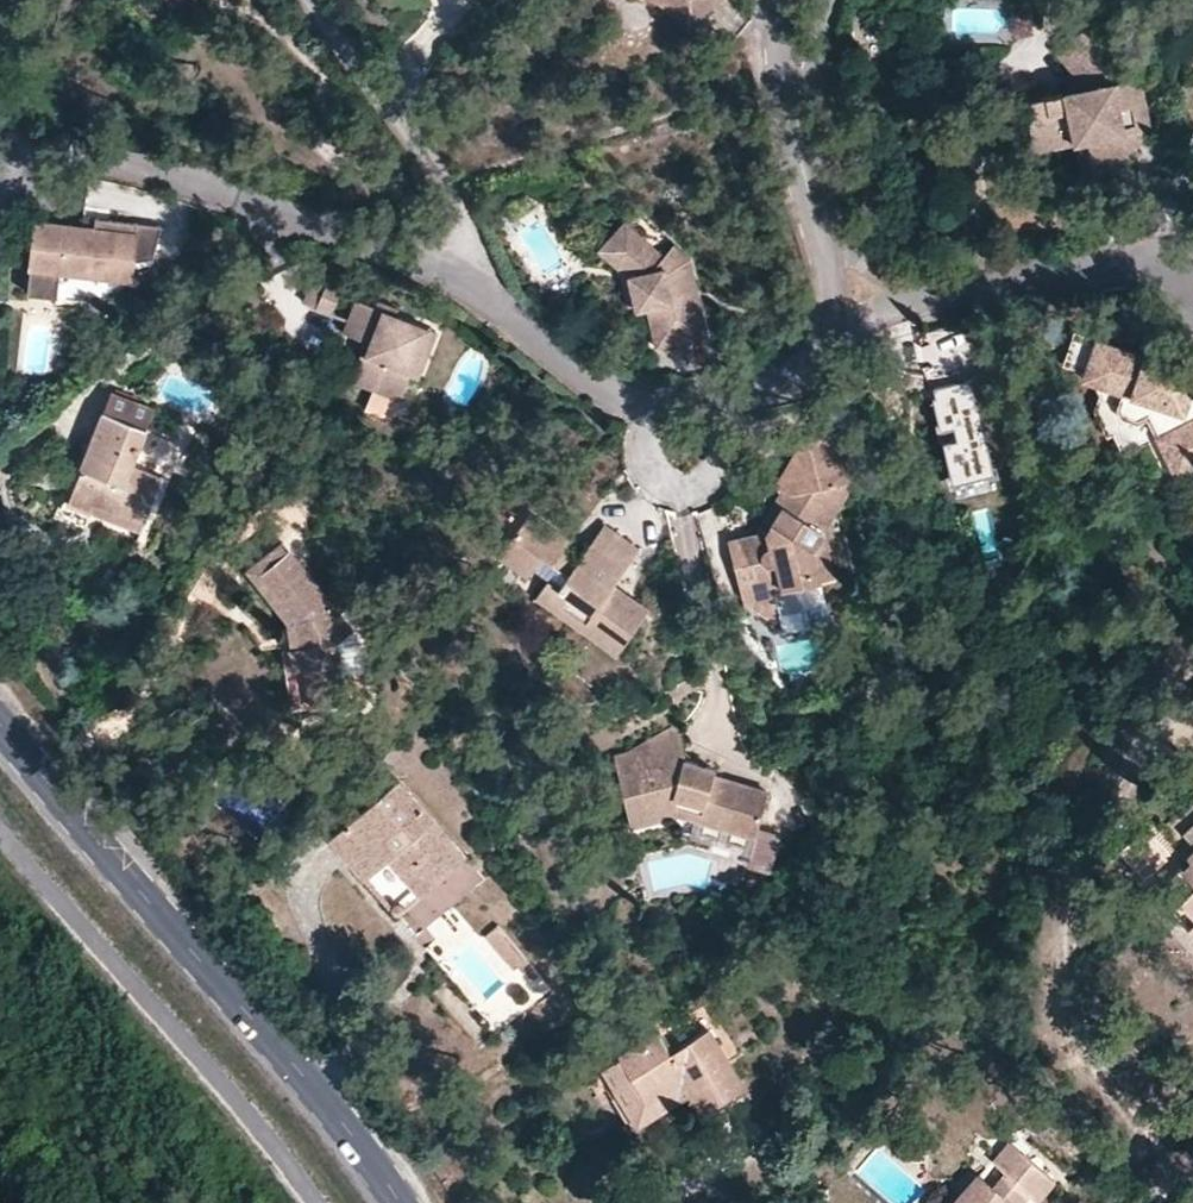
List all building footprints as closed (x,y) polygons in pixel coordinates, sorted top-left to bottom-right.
[(179,15),(190,6),(185,0),(165,0),(179,15)] [(663,7),(692,30),(718,0),(651,0),(663,7)] [(1025,95),(1026,133),(1064,125),(1067,140),(1086,137),(1089,173),(1126,172),(1125,148),(1124,129),(1137,127),(1145,126),(1136,76),(1111,79),(1107,59),(1081,27),(1053,51),(1072,73),(1074,86),(1025,95)] [(1064,125),(1026,133),(1026,147),(1067,140),(1064,125)] [(1138,137),(1137,127),(1124,129),(1125,148),(1133,147),(1138,137)] [(701,327),(694,295),(669,272),(679,261),(675,256),(683,247),(671,234),(669,235),(659,245),(621,211),(603,229),(619,245),(615,251),(625,263),(621,268),(628,301),(640,300),(650,339),(701,327)] [(83,215),(81,225),(22,217),(10,293),(40,298),(44,271),(123,262),(140,260),(152,226),(83,215)] [(603,229),(592,242),(621,268),(625,263),(615,251),(619,245),(603,229)] [(694,295),(683,247),(675,256),(679,261),(669,272),(694,295)] [(123,262),(44,271),(117,282),(119,282),(123,262)] [(338,281),(312,270),(302,296),(327,306),(338,281)] [(380,305),(370,301),(353,294),(341,325),(362,335),(368,338),(362,348),(357,346),(346,370),(395,393),(405,368),(424,323),(380,305)] [(373,294),(370,301),(380,305),(383,298),(373,294)] [(435,327),(424,323),(405,368),(415,374),(435,327)] [(1060,359),(1075,365),(1088,330),(1072,324),(1060,359)] [(368,338),(362,335),(357,346),(362,348),(368,338)] [(1172,369),(1112,348),(1099,387),(1116,391),(1112,408),(1116,417),(1131,421),(1142,416),(1168,473),(1192,461),(1192,410),(1185,393),(1177,392),(1171,377),(1172,369)] [(1190,375),(1172,369),(1171,377),(1177,392),(1185,393),(1190,375)] [(971,380),(926,392),(952,488),(996,476),(971,380)] [(108,391),(100,410),(144,428),(152,408),(108,391)] [(144,428),(100,410),(78,465),(79,469),(67,503),(59,501),(53,520),(80,530),(88,513),(140,531),(157,475),(131,465),(144,428)] [(802,432),(813,478),(815,477),(848,469),(839,422),(802,432)] [(777,480),(784,485),(813,478),(802,432),(794,434),(768,472),(777,480)] [(812,519),(818,525),(848,469),(815,477),(820,502),(812,519)] [(761,523),(748,526),(723,532),(737,596),(747,595),(750,603),(765,611),(772,609),(768,592),(774,584),(814,574),(807,544),(818,525),(812,519),(820,502),(815,477),(813,478),(784,485),(761,523)] [(777,480),(748,526),(761,523),(784,485),(777,480)] [(529,512),(497,557),(525,577),(540,559),(565,575),(556,588),(546,582),(535,598),(614,653),(646,608),(614,582),(637,548),(603,523),(579,554),(566,545),(569,540),(529,512)] [(807,544),(814,574),(827,571),(818,525),(807,544)] [(336,640),(352,628),(288,547),(285,549),(278,540),(244,567),(285,619),(290,643),(288,645),(290,666),(302,665),(310,706),(345,698),(341,673),(336,640)] [(365,645),(352,628),(336,640),(341,673),(367,668),(365,645)] [(626,749),(611,751),(629,823),(675,815),(753,835),(765,788),(712,772),(712,767),(684,760),(675,722),(626,749)] [(397,781),(327,838),(361,877),(384,859),(418,895),(463,855),(397,781)] [(1185,846),(1188,849),(1192,844),(1192,820),(1175,836),(1185,846)] [(1185,846),(1174,855),(1142,823),(1115,849),(1153,889),(1162,880),(1192,914),(1192,844),(1188,849),(1185,846)] [(496,924),(483,935),(511,968),(524,959),(496,924)] [(618,1057),(601,1067),(637,1124),(687,1095),(699,1113),(745,1085),(709,1028),(669,1051),(655,1029),(615,1052),(618,1057)] [(950,1202),(1022,1202),(1029,1196),(1036,1201),(1053,1181),(1008,1141),(991,1161),(1002,1171),(990,1184),(975,1173),(950,1202)]
